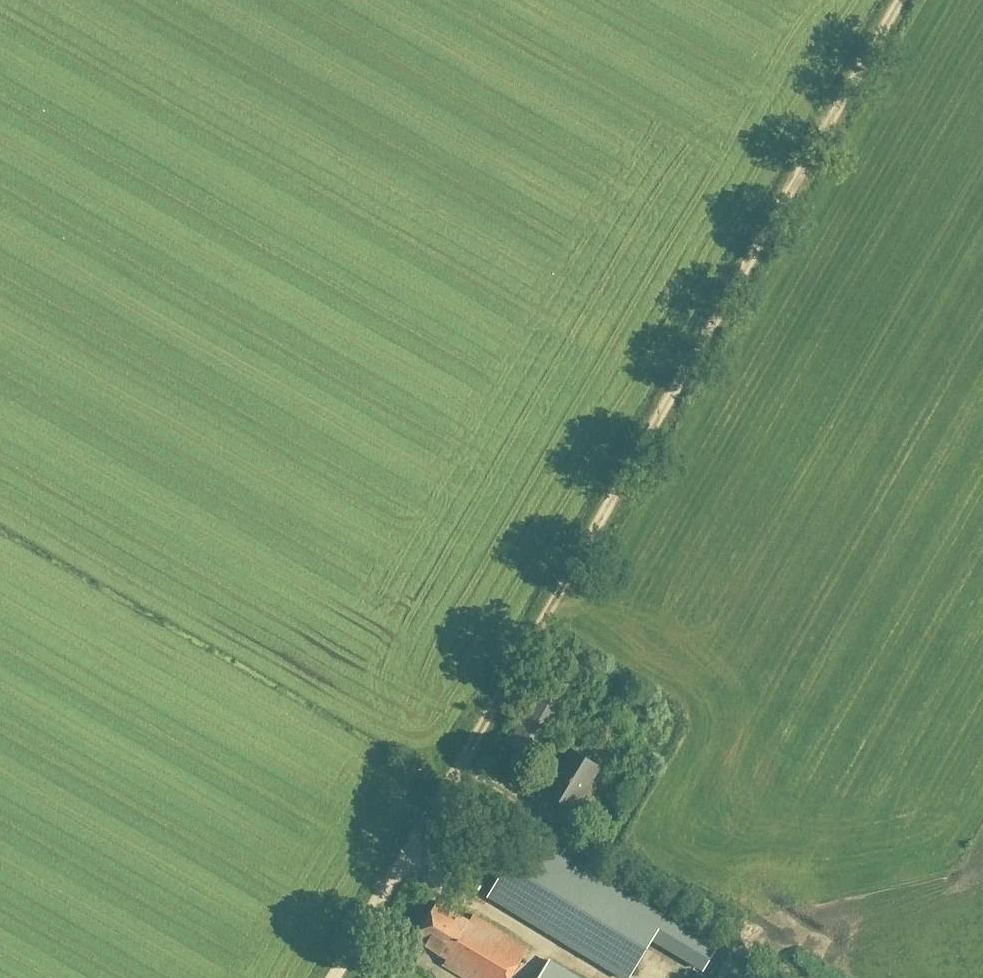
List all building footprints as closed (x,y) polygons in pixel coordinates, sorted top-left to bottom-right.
[(534,760),(582,675),(558,661),(511,746),(534,760)] [(572,811),(599,768),(571,750),(544,793),(572,811)] [(664,916),(527,833),(489,896),(623,977),(626,977),(664,916)] [(527,948),(472,915),(468,921),(437,902),(414,940),(446,959),(442,965),(463,977),(510,977),(527,948)] [(548,962),(538,977),(575,977),(548,962)]
